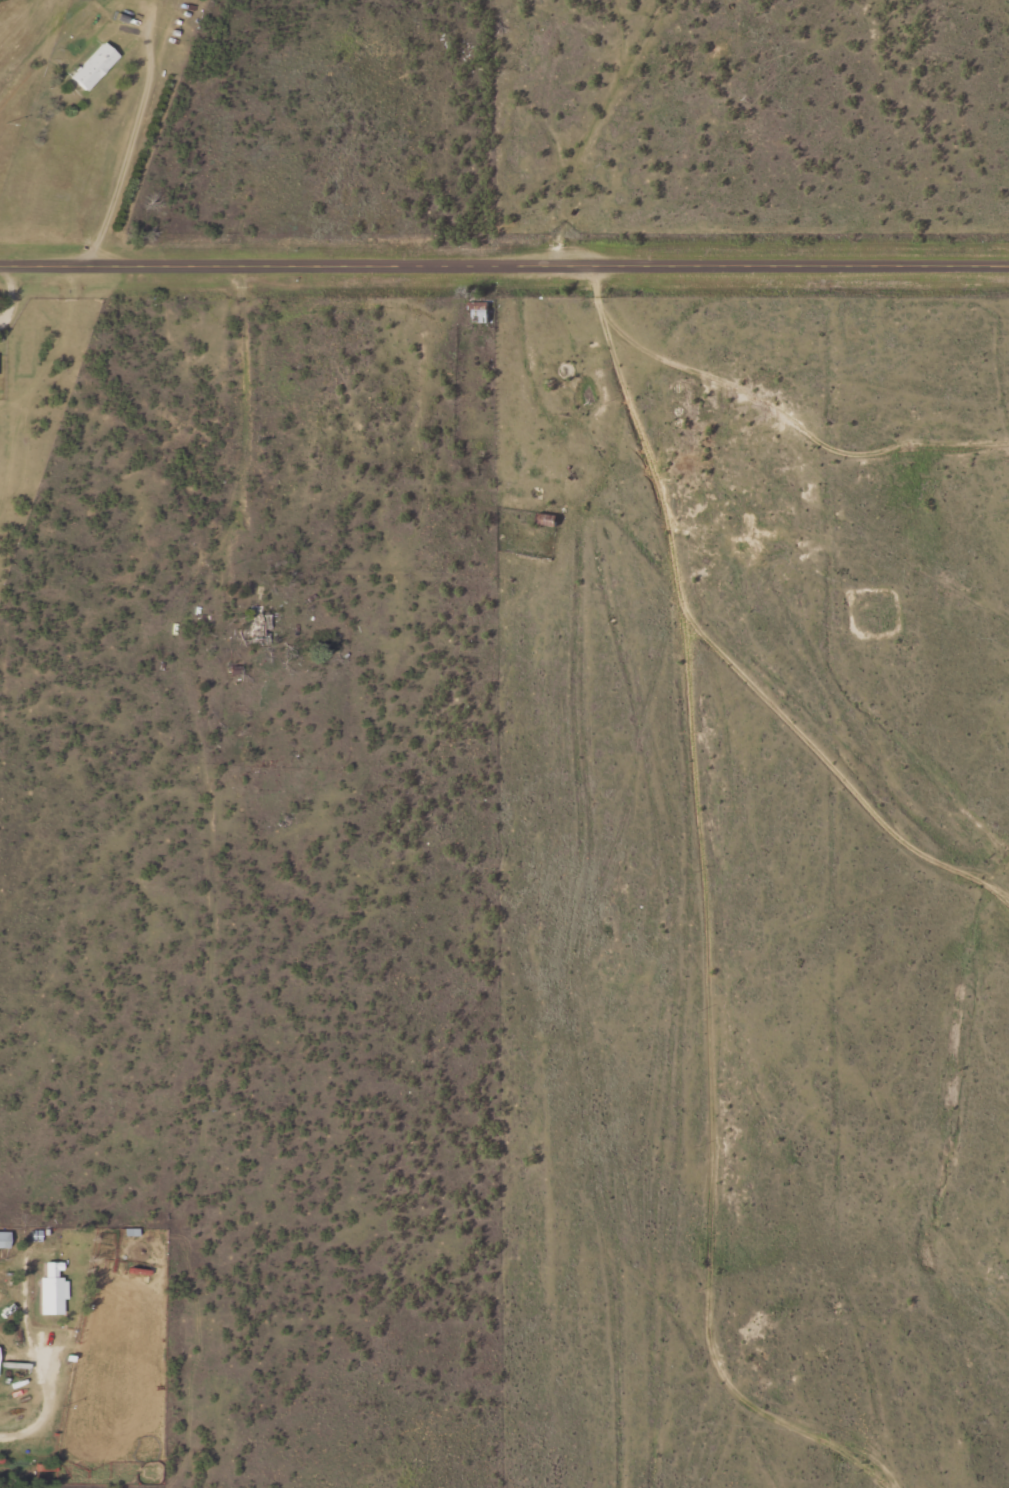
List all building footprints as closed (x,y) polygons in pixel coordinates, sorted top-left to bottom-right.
[(119,56),(103,42),(70,76),(86,90),(119,56)] [(0,1232),(0,1248),(9,1248),(9,1232),(0,1232)] [(40,1314),(66,1314),(66,1278),(60,1278),(60,1262),(44,1262),(45,1277),(39,1277),(40,1314)]
